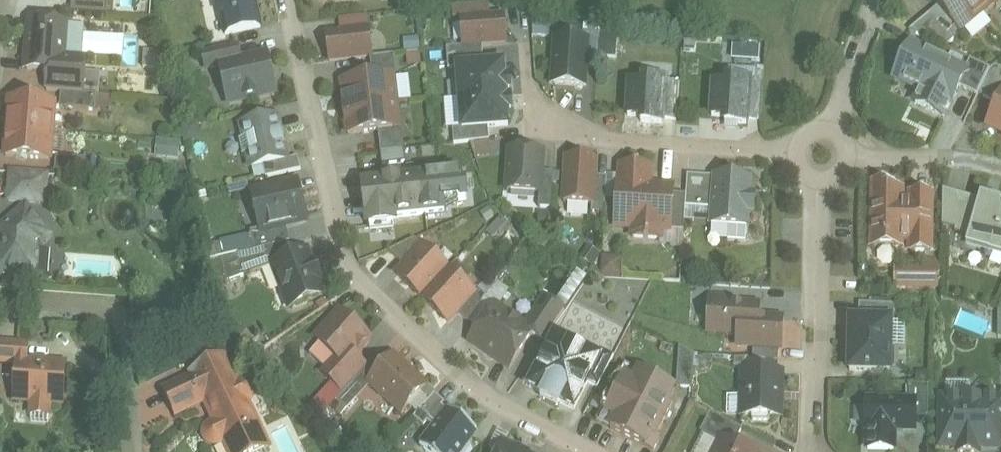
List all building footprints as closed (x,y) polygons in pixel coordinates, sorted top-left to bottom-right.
[(227,35),(262,27),(256,0),(219,0),(227,35)] [(939,7),(932,13),(954,41),(964,33),(961,30),(983,12),(973,0),(933,0),(939,7)] [(983,12),(997,0),(973,0),(983,12)] [(490,5),(466,7),(467,20),(491,18),(490,5)] [(466,7),(454,7),(455,21),(462,20),(467,20),(466,7)] [(932,13),(910,31),(946,48),(954,41),(932,13)] [(467,20),(462,20),(464,47),(484,46),(508,44),(506,17),(491,18),(467,20)] [(66,24),(29,21),(28,39),(32,39),(31,54),(30,54),(29,69),(50,71),(48,91),(62,92),(84,94),(86,72),(62,71),(63,59),(66,59),(67,40),(64,40),(66,24)] [(533,32),(557,36),(558,27),(535,23),(533,32)] [(371,30),(327,35),(330,62),(371,58),(374,57),(371,30)] [(601,33),(584,32),(584,41),(587,41),(586,68),(599,69),(599,57),(601,34),(601,33)] [(619,36),(601,34),(599,57),(617,58),(619,36)] [(584,41),(558,39),(555,84),(584,86),(586,68),(587,41),(584,41)] [(239,45),(204,53),(207,69),(221,66),(221,65),(242,60),(239,45)] [(733,60),(761,61),(761,45),(733,45),(733,60)] [(464,47),(448,48),(449,69),(459,69),(459,67),(485,66),(484,46),(464,47)] [(965,72),(911,46),(900,71),(925,83),(915,103),(945,117),(959,87),(966,72),(965,72)] [(242,60),(221,65),(221,66),(227,93),(238,90),(240,102),(277,94),(268,55),(242,60)] [(374,57),(371,58),(374,79),(395,77),(395,78),(397,78),(395,55),(374,57)] [(970,61),(965,72),(966,72),(959,87),(978,96),(978,95),(990,70),(970,61)] [(485,66),(459,67),(459,69),(461,98),(461,99),(507,95),(507,91),(511,90),(510,79),(506,80),(505,64),(485,66)] [(997,66),(990,70),(978,95),(999,104),(1000,101),(1000,68),(997,66)] [(374,79),(344,83),(347,109),(397,103),(395,78),(395,77),(374,79)] [(400,78),(401,100),(409,100),(408,77),(400,78)] [(666,81),(645,79),(644,85),(631,84),(629,115),(642,116),(642,122),(664,123),(664,118),(666,82),(666,81)] [(728,85),(715,84),(713,115),(726,116),(726,122),(748,123),(748,118),(750,83),(750,81),(729,80),(728,85)] [(680,83),(666,82),(664,118),(678,119),(680,83)] [(764,84),(750,83),(748,118),(762,119),(764,84)] [(84,94),(62,92),(61,108),(97,111),(98,95),(84,94)] [(507,95),(461,99),(463,128),(464,130),(490,128),(510,126),(508,111),(512,110),(512,99),(508,100),(507,95)] [(55,103),(11,100),(9,127),(53,131),(55,103)] [(999,104),(990,125),(1000,130),(1000,101),(999,104)] [(397,103),(347,109),(349,134),(379,131),(400,129),(400,128),(397,103)] [(278,118),(243,126),(246,140),(241,141),(244,156),(250,155),(253,169),(264,166),(278,163),(288,161),(284,145),(285,145),(285,144),(278,145),(276,136),(283,134),(283,133),(282,133),(278,118)] [(53,131),(9,127),(7,156),(51,160),(53,131)] [(400,129),(379,131),(382,152),(406,150),(403,127),(400,128),(400,129)] [(490,128),(464,130),(463,128),(454,129),(455,145),(477,142),(489,141),(491,141),(490,128)] [(156,140),(156,158),(180,158),(180,140),(156,140)] [(489,141),(477,142),(479,155),(491,153),(489,141)] [(544,153),(511,151),(508,191),(540,193),(541,193),(543,172),(544,153)] [(93,159),(57,156),(56,172),(92,175),(93,159)] [(597,160),(568,158),(565,203),(593,205),(594,205),(596,176),(597,160)] [(278,163),(264,166),(267,178),(302,170),(302,169),(280,174),(278,163)] [(652,168),(622,166),(621,184),(620,184),(617,226),(634,227),(634,237),(661,239),(662,229),(671,230),(673,194),(674,188),(651,186),(652,168)] [(48,175),(12,172),(10,200),(46,203),(48,175)] [(555,173),(543,172),(541,193),(540,193),(540,208),(553,208),(555,173)] [(712,176),(689,175),(687,195),(686,207),(714,209),(716,181),(712,181),(712,176)] [(608,177),(596,176),(594,205),(593,205),(593,212),(606,213),(608,177)] [(752,179),(726,177),(726,182),(716,181),(714,209),(713,224),(730,226),(748,227),(749,211),(754,212),(756,196),(751,195),(752,179)] [(423,178),(364,185),(366,206),(368,206),(371,227),(395,225),(394,218),(427,214),(423,178)] [(297,183),(255,193),(256,198),(254,202),(255,208),(259,211),(263,229),(263,230),(287,225),(306,220),(297,183)] [(903,191),(893,191),(893,185),(875,184),(874,247),(902,247),(902,241),(912,241),(911,251),(931,252),(932,195),(929,195),(929,197),(931,197),(931,203),(903,203),(903,191)] [(967,196),(944,190),(943,225),(957,229),(967,196)] [(687,195),(673,194),(671,230),(685,231),(686,207),(687,195)] [(982,197),(981,200),(967,196),(957,229),(956,232),(970,236),(968,242),(993,249),(994,243),(1000,245),(1000,202),(982,197)] [(27,208),(15,219),(14,224),(3,233),(0,269),(19,271),(21,273),(36,274),(38,246),(51,235),(27,208)] [(287,225),(263,230),(263,229),(252,232),(256,250),(275,246),(291,242),(287,225)] [(748,227),(730,226),(729,240),(747,241),(748,227)] [(251,235),(220,240),(222,254),(254,249),(251,235)] [(415,239),(390,251),(407,267),(424,247),(415,239)] [(256,250),(239,254),(248,276),(275,265),(274,264),(280,262),(275,246),(256,250)] [(407,267),(399,276),(424,299),(449,271),(424,247),(407,267)] [(280,262),(274,264),(275,265),(291,308),(325,295),(320,281),(322,280),(316,264),(314,265),(308,251),(280,262)] [(594,274),(621,275),(621,257),(595,257),(594,274)] [(939,261),(928,261),(927,285),(938,286),(939,261)] [(557,301),(566,307),(587,276),(577,269),(557,301)] [(474,293),(449,271),(424,299),(449,322),(457,313),(474,293)] [(474,293),(457,313),(469,324),(487,297),(478,288),(474,293)] [(729,294),(712,293),(711,303),(729,304),(729,294)] [(566,310),(546,297),(526,326),(534,331),(534,332),(545,340),(566,310)] [(729,304),(711,303),(710,331),(740,333),(739,345),(754,346),(780,348),(781,348),(783,320),(759,318),(760,306),(729,304)] [(496,305),(472,341),(510,367),(534,332),(534,331),(526,326),(521,322),(520,316),(515,312),(510,314),(496,305)] [(369,338),(341,312),(327,328),(327,334),(320,342),(339,359),(325,374),(345,393),(347,391),(362,374),(368,368),(355,356),(355,350),(361,344),(363,344),(369,338)] [(891,324),(851,323),(851,372),(891,372),(891,324)] [(550,362),(546,360),(538,372),(531,369),(525,381),(532,385),(531,386),(575,409),(588,383),(589,382),(585,380),(601,350),(600,350),(565,332),(550,362)] [(0,343),(0,361),(19,363),(19,362),(27,362),(28,345),(0,343)] [(696,354),(680,346),(678,387),(693,388),(696,354)] [(780,348),(754,346),(753,358),(780,359),(780,348)] [(615,356),(600,349),(600,350),(601,350),(585,380),(589,382),(588,383),(599,388),(615,356)] [(427,386),(395,356),(371,382),(371,383),(372,384),(403,412),(427,386)] [(239,384),(227,357),(193,374),(194,377),(188,380),(200,404),(206,401),(216,423),(210,426),(208,428),(207,430),(206,432),(206,435),(206,437),(207,440),(209,442),(211,443),(212,444),(217,445),(225,441),(230,451),(262,451),(270,448),(248,402),(251,400),(252,398),(253,397),(254,395),(254,393),(254,390),(253,388),(251,386),(250,385),(248,383),(246,383),(244,383),(239,384)] [(753,358),(746,357),(745,372),(779,373),(780,359),(753,358)] [(27,362),(19,362),(19,363),(16,399),(34,401),(33,416),(50,417),(51,402),(64,403),(67,365),(27,362)] [(635,382),(621,375),(603,411),(616,418),(611,428),(654,450),(661,438),(657,436),(674,402),(671,401),(676,390),(640,372),(635,382)] [(779,373),(745,372),(744,415),(753,415),(753,421),(771,422),(771,416),(780,416),(781,373),(779,373)] [(362,374),(347,391),(358,400),(372,384),(371,383),(371,382),(362,374)] [(188,380),(165,391),(177,415),(200,404),(188,380)] [(929,386),(911,385),(911,402),(916,402),(929,402),(929,386)] [(358,400),(347,391),(345,393),(338,401),(349,410),(358,400)] [(436,394),(415,418),(424,427),(429,422),(436,427),(449,410),(443,406),(446,403),(436,394)] [(941,447),(958,448),(958,451),(979,451),(979,447),(1000,448),(1000,400),(942,398),(941,447)] [(911,402),(868,401),(868,429),(916,430),(916,402),(911,402)] [(421,446),(428,451),(468,451),(473,446),(469,443),(478,431),(468,423),(466,427),(457,420),(460,416),(450,409),(449,410),(436,427),(421,446)] [(744,429),(711,412),(701,432),(721,442),(723,438),(735,444),(744,429)] [(723,438),(721,442),(716,451),(750,451),(735,444),(723,438)] [(501,451),(519,451),(518,450),(506,444),(501,451)]
